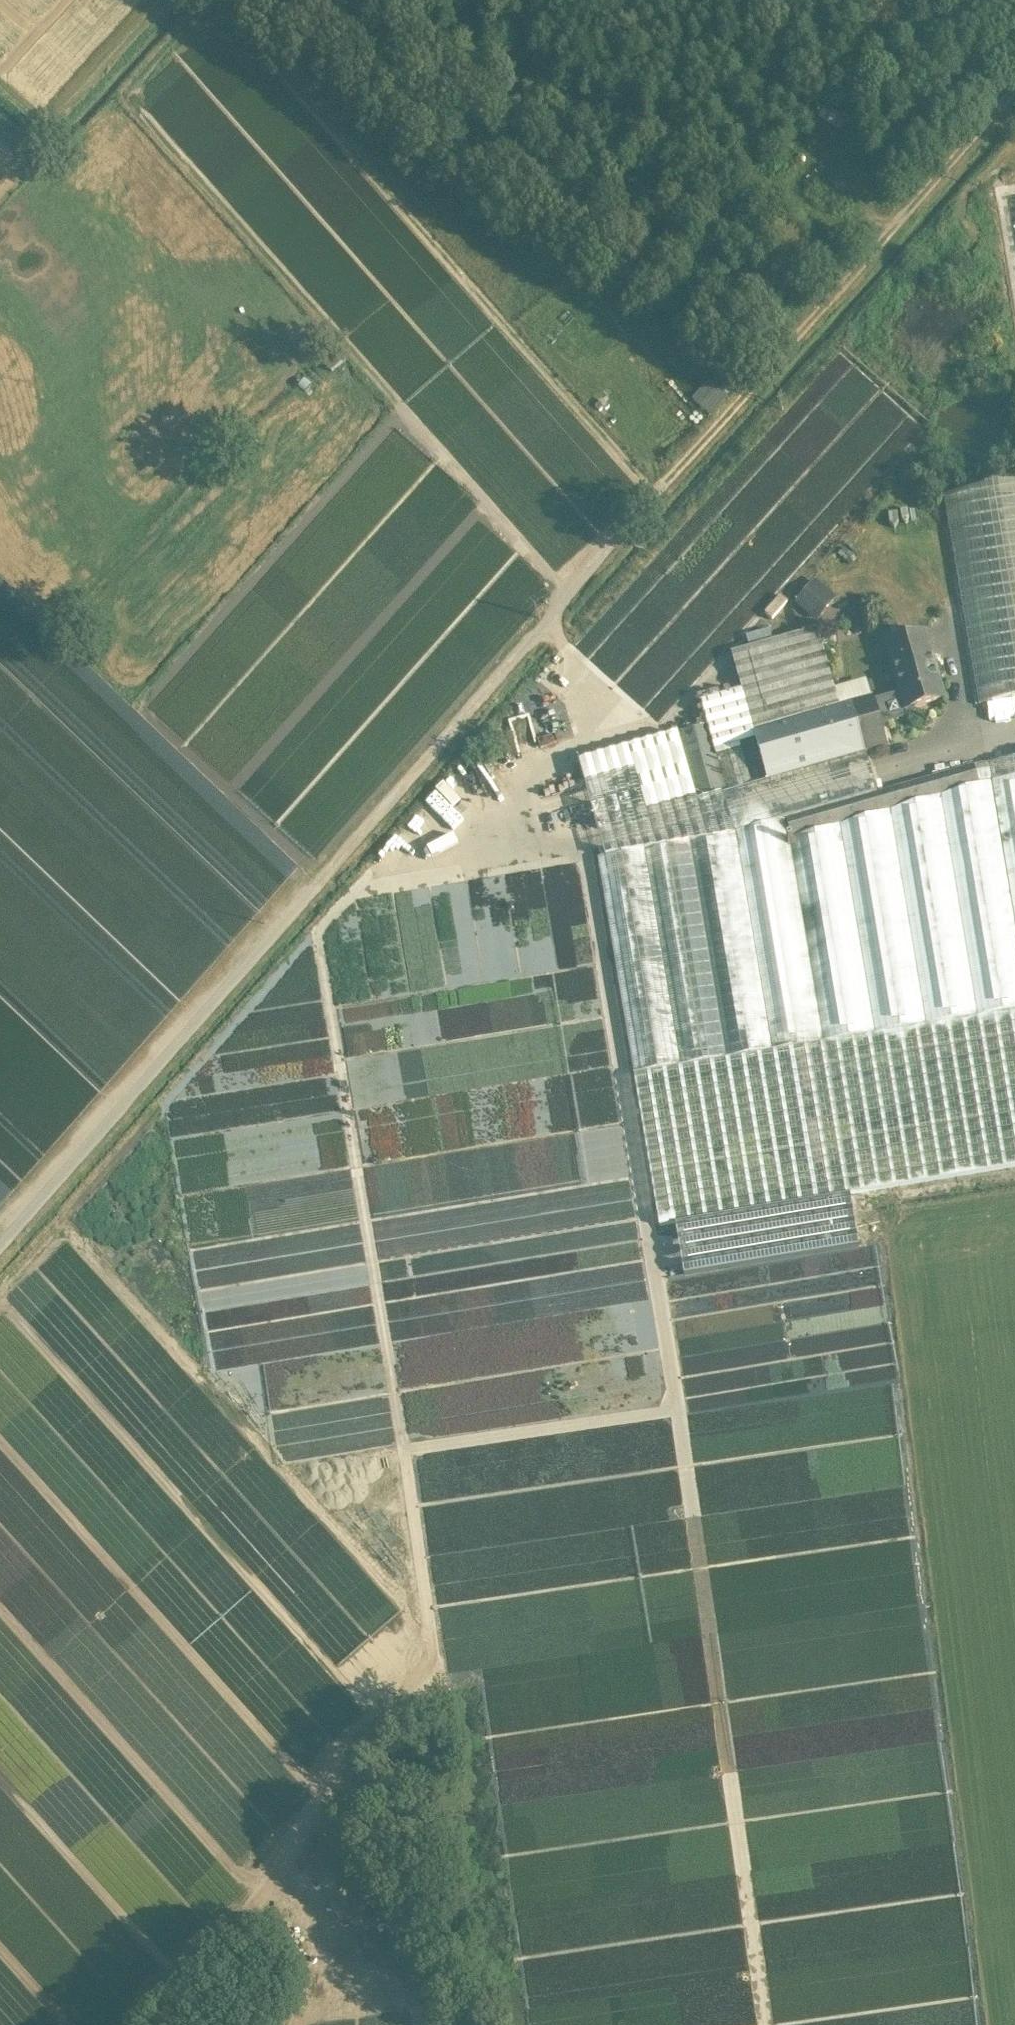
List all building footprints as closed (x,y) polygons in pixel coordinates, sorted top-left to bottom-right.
[(849,114),(841,126),(851,133),(860,121),(849,114)] [(714,416),(731,396),(712,380),(695,401),(714,416)] [(943,495),(978,705),(1014,699),(1014,484),(943,495)] [(817,620),(839,598),(819,578),(797,600),(817,620)] [(817,629),(732,653),(742,690),(755,734),(840,709),(817,629)] [(901,695),(873,702),(878,721),(889,722),(900,720),(909,715),(916,707),(944,699),(925,633),(887,644),(901,695)] [(742,690),(701,701),(708,726),(706,726),(715,757),(741,750),(739,745),(756,740),(755,734),(742,690)] [(840,709),(755,734),(756,740),(768,782),(866,754),(886,748),(878,721),(873,702),(872,700),(840,709)] [(706,726),(681,733),(700,801),(723,795),(725,794),(715,757),(706,726)] [(681,733),(628,748),(635,772),(585,785),(606,857),(735,835),(723,795),(700,801),(681,733)] [(628,748),(579,762),(585,785),(635,772),(628,748)] [(741,750),(715,757),(725,794),(751,786),(741,750)] [(866,754),(768,782),(769,783),(752,788),(751,786),(725,794),(723,795),(735,835),(786,821),(878,794),(866,754)] [(974,767),(979,784),(791,838),(786,821),(735,835),(606,857),(598,858),(635,1074),(1014,1010),(1014,760),(974,767)] [(878,794),(786,821),(791,838),(979,784),(974,767),(878,794)] [(635,1074),(660,1226),(676,1224),(851,1194),(1014,1167),(1014,1010),(635,1074)] [(851,1194),(676,1224),(684,1276),(860,1247),(851,1194)]
